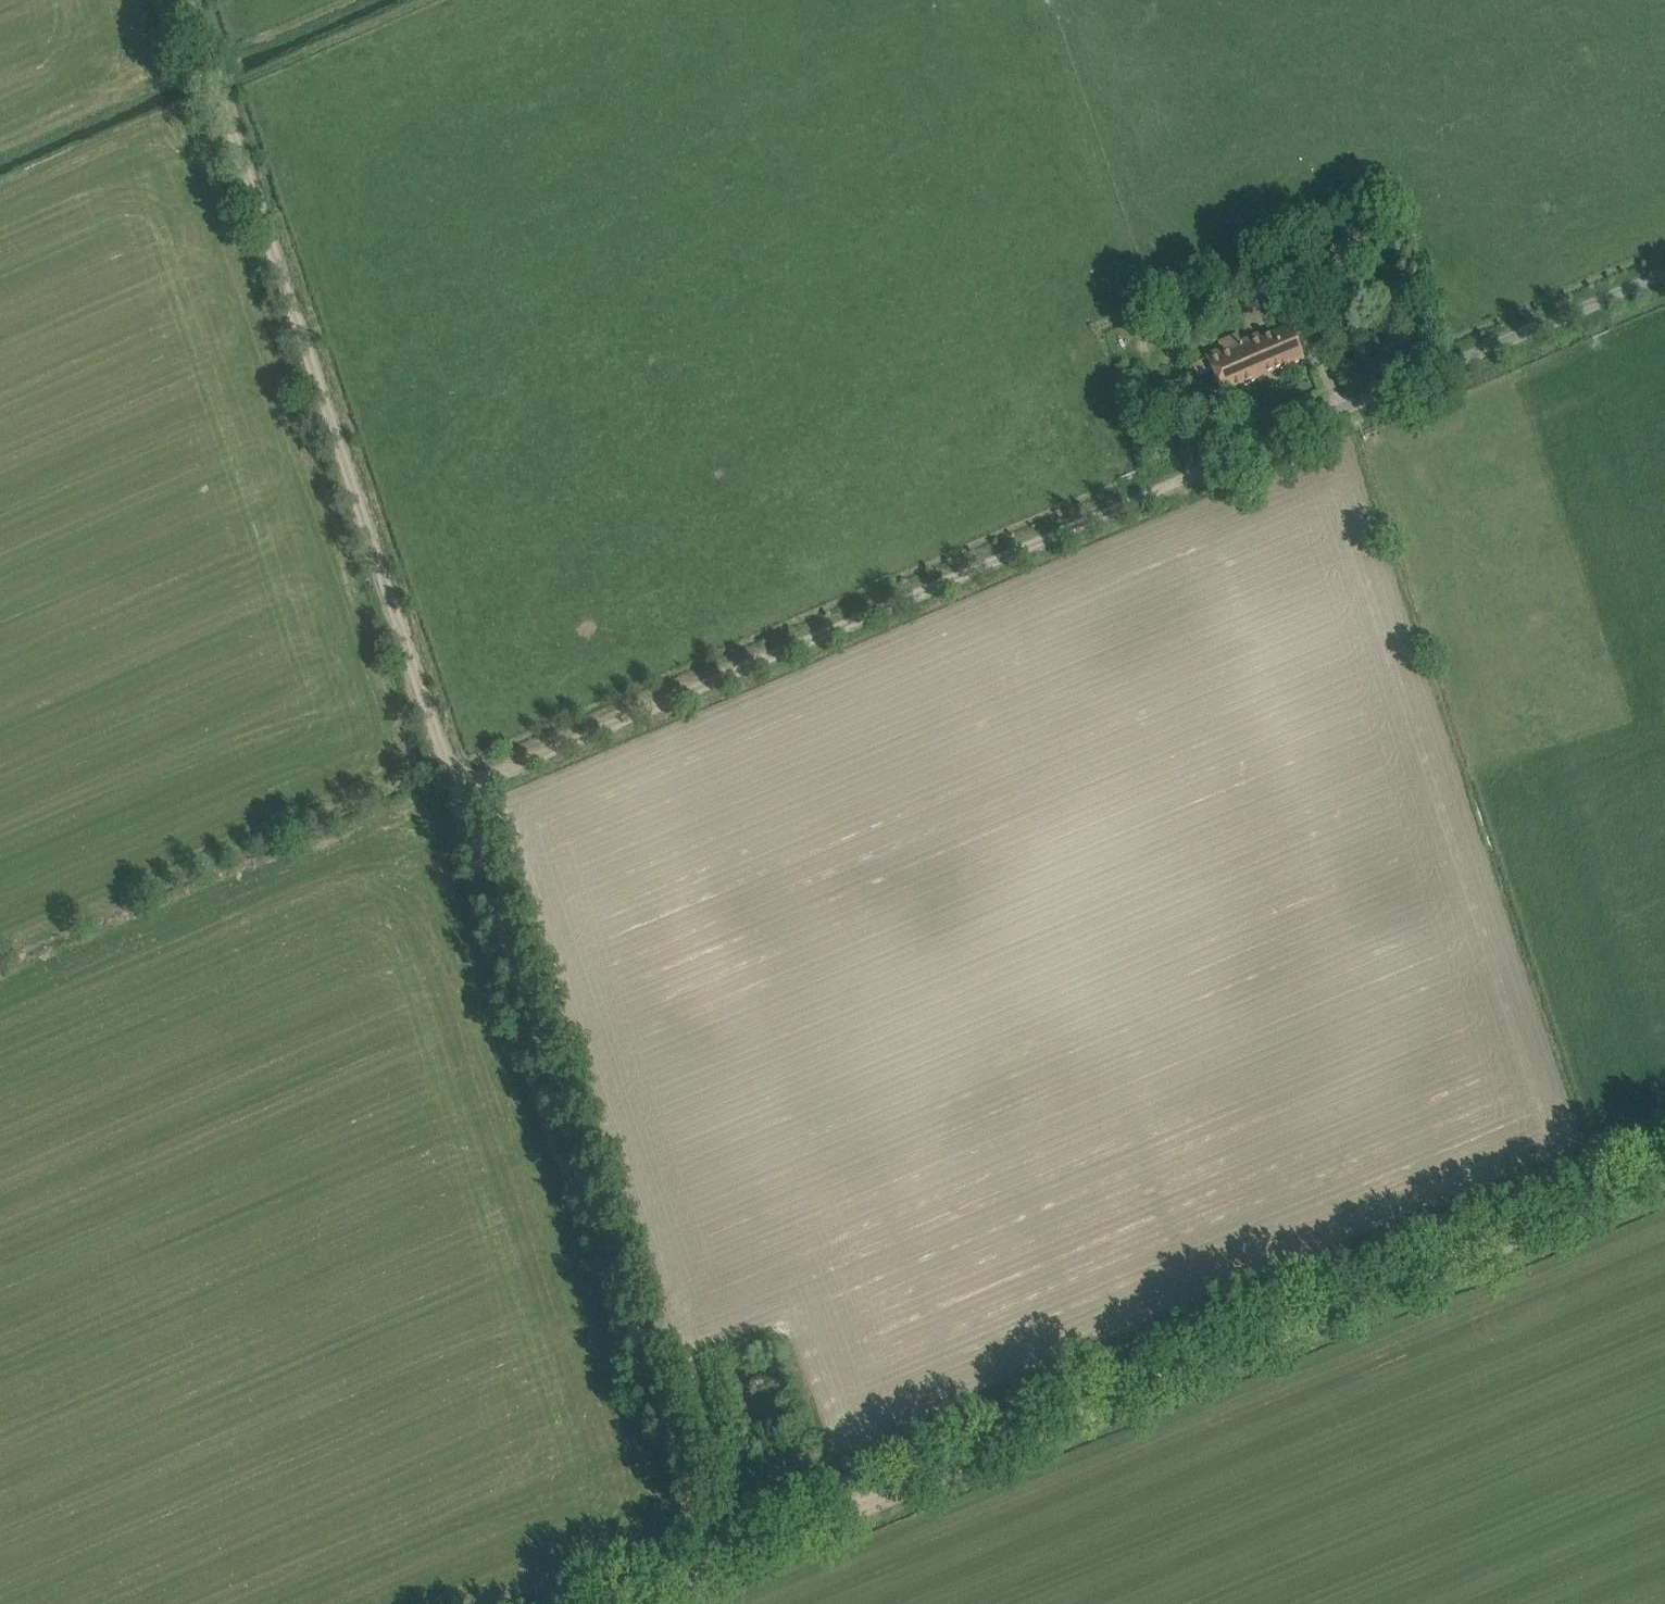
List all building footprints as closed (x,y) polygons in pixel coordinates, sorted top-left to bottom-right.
[(1206,358),(1212,372),(1221,391),(1219,392),(1220,394),(1222,394),(1222,395),(1304,359),(1290,327),(1261,340),(1258,334),(1234,345),(1232,338),(1222,343),(1224,349),(1206,357),(1206,358)]
